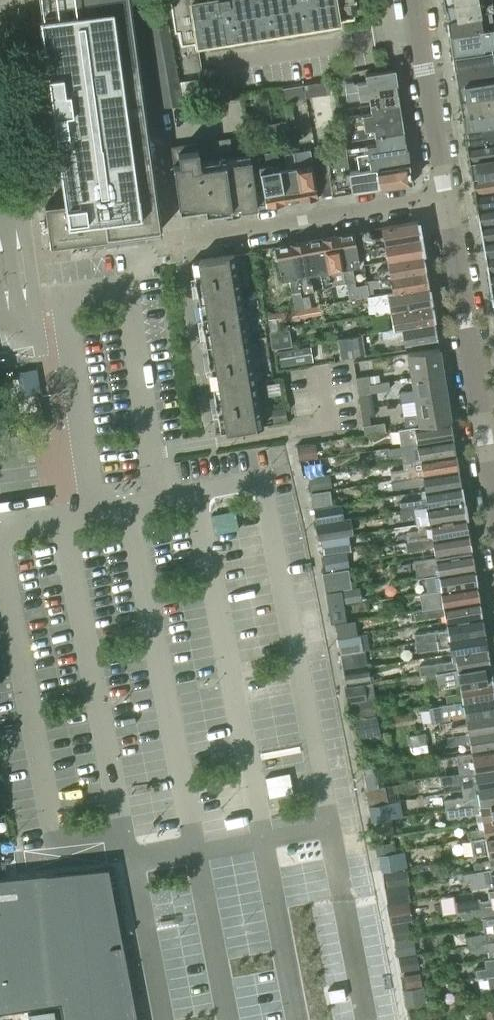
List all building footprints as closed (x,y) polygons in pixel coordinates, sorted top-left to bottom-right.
[(131,3),(130,0),(40,0),(42,15),(39,15),(42,37),(40,37),(39,38),(38,39),(37,40),(37,41),(36,43),(36,44),(36,45),(37,47),(37,48),(38,49),(39,50),(40,51),(41,52),(42,52),(44,52),(64,201),(45,204),(50,244),(99,237),(100,247),(141,242),(141,240),(137,241),(136,232),(162,229),(131,3)] [(356,0),(170,0),(175,29),(179,28),(181,42),(196,40),(197,43),(339,21),(339,17),(354,15),(352,1),(356,0)] [(443,2),(445,18),(489,10),(492,10),(490,0),(454,0),(443,2)] [(489,10),(445,18),(448,33),(491,26),(489,14),(489,10)] [(167,19),(148,23),(162,105),(181,102),(167,19)] [(448,33),(451,52),(493,46),(493,34),(493,27),(492,27),(491,26),(448,33)] [(451,52),(452,56),(454,68),(493,61),(493,46),(451,52)] [(454,68),(456,83),(493,77),(493,61),(454,68)] [(353,80),(345,81),(345,84),(347,92),(396,84),(394,68),(365,73),(366,81),(353,83),(353,80)] [(456,83),(459,98),(493,92),(493,77),(456,83)] [(302,83),(283,86),(286,99),(304,96),(302,83)] [(396,84),(347,92),(348,100),(369,96),(370,104),(399,99),(396,84)] [(459,98),(461,113),(493,108),(493,92),(459,98)] [(371,112),(350,115),(352,123),(401,115),(399,99),(370,104),(371,112)] [(461,113),(464,129),(493,124),(493,108),(461,113)] [(352,123),(343,124),(346,140),(366,137),(375,135),(404,130),(401,115),(352,123)] [(287,120),(272,123),(273,134),(289,132),(287,120)] [(263,193),(255,194),(257,205),(265,204),(265,205),(284,202),(285,201),(280,169),(273,134),(272,123),(259,125),(261,137),(267,164),(259,165),(263,193)] [(464,129),(466,144),(493,140),(493,124),(464,129)] [(376,143),(366,145),(368,152),(406,146),(404,130),(375,135),(376,139),(376,143)] [(230,137),(221,138),(223,151),(231,150),(230,137)] [(213,140),(214,152),(223,151),(221,138),(213,140)] [(466,144),(469,160),(493,156),(493,140),(466,144)] [(197,142),(170,145),(179,211),(204,207),(205,213),(257,206),(257,205),(255,194),(250,159),(200,166),(197,142)] [(333,142),(313,146),(321,196),(331,194),(326,163),(336,162),(334,145),(333,142)] [(287,168),(280,169),(285,201),(301,199),(293,152),(292,143),(285,144),(283,144),(285,153),(287,168)] [(336,162),(326,163),(331,194),(352,191),(412,181),(409,161),(380,166),(349,171),(345,144),(334,145),(336,162)] [(366,145),(345,148),(347,155),(357,154),(368,152),(366,145)] [(368,152),(357,154),(358,162),(359,169),(380,166),(409,161),(406,146),(368,152)] [(310,149),(293,152),(301,199),(317,196),(312,164),(310,149)] [(469,160),(472,176),(493,172),(493,156),(469,160)] [(472,176),(474,192),(493,188),(493,172),(472,176)] [(474,192),(477,207),(493,205),(493,188),(474,192)] [(477,207),(479,223),(493,220),(493,205),(477,207)] [(369,228),(358,230),(361,246),(368,245),(372,245),(420,237),(418,220),(381,226),(383,234),(370,236),(369,228)] [(479,223),(482,238),(493,236),(493,220),(479,223)] [(353,231),(337,234),(343,267),(342,267),(345,282),(348,298),(367,295),(368,295),(367,283),(354,285),(354,280),(351,265),(359,264),(353,231)] [(337,234),(322,237),(330,284),(338,283),(345,282),(342,267),(343,267),(337,234)] [(482,238),(484,254),(493,253),(493,236),(482,238)] [(322,237),(306,240),(312,272),(319,271),(322,286),(330,284),(322,237)] [(372,245),(368,245),(368,250),(372,249),(373,254),(385,252),(386,259),(423,253),(420,237),(372,245)] [(306,240),(291,243),(303,308),(311,307),(308,294),(313,293),(311,281),(306,282),(304,274),(312,272),(306,240)] [(275,248),(273,250),(275,259),(277,260),(281,278),(289,277),(292,291),(296,309),(303,308),(291,243),(274,246),(275,248)] [(198,297),(199,304),(241,297),(234,253),(191,260),(195,282),(191,283),(193,298),(198,297)] [(388,267),(365,270),(366,279),(426,269),(423,253),(386,259),(388,267)] [(484,254),(487,270),(493,269),(493,253),(484,254)] [(426,269),(366,279),(367,283),(368,295),(373,294),(372,286),(390,283),(391,291),(428,284),(426,269)] [(368,295),(367,295),(368,303),(374,302),(376,312),(376,313),(390,311),(431,303),(428,284),(391,291),(373,294),(368,295)] [(205,340),(206,346),(248,339),(241,297),(199,304),(202,325),(198,325),(200,341),(205,340)] [(431,303),(390,311),(393,328),(434,321),(431,303)] [(393,328),(380,330),(382,338),(394,336),(402,334),(403,343),(437,337),(434,321),(393,328)] [(361,334),(337,337),(339,349),(363,345),(361,334)] [(209,368),(213,389),(255,382),(248,339),(206,346),(207,353),(202,354),(205,369),(209,368)] [(310,346),(278,351),(280,365),(312,360),(310,346)] [(438,347),(407,352),(411,376),(442,371),(438,347)] [(442,371),(411,376),(415,400),(446,394),(442,371)] [(355,377),(356,385),(369,383),(368,375),(355,377)] [(255,382),(213,389),(214,396),(209,396),(212,412),(216,411),(220,432),(263,425),(255,382)] [(369,383),(356,385),(358,394),(371,392),(369,383)] [(405,427),(397,428),(397,429),(450,420),(446,394),(415,400),(417,413),(403,415),(405,427)] [(450,420),(397,429),(398,429),(400,437),(401,444),(452,436),(450,420)] [(363,425),(364,434),(385,430),(384,421),(363,425)] [(401,444),(388,446),(390,455),(402,453),(403,460),(409,459),(419,458),(455,452),(452,436),(401,444)] [(296,445),(298,459),(300,459),(313,457),(311,442),(296,445)] [(410,467),(391,470),(392,478),(399,477),(458,467),(455,452),(419,458),(409,459),(410,467)] [(313,457),(300,459),(303,475),(308,475),(328,472),(326,455),(313,457)] [(399,477),(392,478),(393,486),(400,485),(417,482),(424,481),(425,489),(460,483),(458,467),(399,477)] [(328,472),(308,475),(311,490),(313,490),(330,488),(333,487),(330,471),(328,472)] [(426,497),(400,501),(401,509),(463,499),(460,483),(425,489),(426,497)] [(330,488),(313,490),(315,504),(332,501),(330,488)] [(463,499),(401,509),(403,518),(415,515),(416,523),(429,521),(466,515),(463,499)] [(315,504),(313,504),(315,520),(344,515),(342,500),(332,501),(315,504)] [(344,515),(315,520),(318,538),(321,537),(349,533),(354,533),(351,515),(344,515)] [(417,530),(407,532),(409,541),(468,531),(466,515),(429,521),(416,523),(417,530)] [(409,541),(405,541),(407,550),(433,546),(435,553),(471,547),(468,531),(409,541)] [(349,533),(321,537),(323,553),(347,550),(352,549),(349,533)] [(350,565),(347,550),(323,553),(326,569),(350,565)] [(472,551),(412,561),(415,577),(415,578),(425,576),(438,574),(474,567),(472,551)] [(438,574),(425,576),(428,592),(440,590),(477,584),(474,567),(438,574)] [(428,592),(420,593),(423,608),(479,599),(477,584),(440,590),(428,592)] [(359,585),(333,588),(335,603),(347,601),(362,599),(359,585)] [(423,608),(414,610),(415,619),(444,614),(445,621),(482,615),(479,599),(423,608)] [(349,618),(347,601),(335,603),(327,604),(329,621),(335,620),(349,618)] [(447,628),(414,634),(415,642),(485,631),(482,615),(445,621),(447,628)] [(349,618),(335,620),(338,637),(362,633),(359,616),(349,618)] [(485,631),(415,642),(416,651),(449,646),(451,653),(487,646),(485,631)] [(362,633),(338,637),(340,652),(364,649),(362,633)] [(452,660),(419,665),(420,674),(425,673),(442,671),(490,662),(487,646),(451,653),(452,660)] [(364,649),(340,652),(343,670),(367,666),(364,649)] [(442,671),(425,673),(426,682),(437,680),(438,688),(446,687),(460,684),(493,679),(490,662),(442,671)] [(367,666),(343,670),(345,685),(363,682),(369,681),(367,666)] [(446,695),(447,703),(493,695),(493,688),(493,679),(460,684),(461,693),(446,695)] [(343,685),(346,700),(352,699),(366,697),(363,682),(345,685),(343,685)] [(429,706),(432,722),(439,721),(450,719),(465,717),(493,712),(493,695),(447,703),(429,706)] [(352,699),(355,715),(375,712),(373,696),(366,697),(352,699)] [(434,729),(435,738),(493,728),(493,712),(465,717),(466,723),(451,726),(450,719),(439,721),(440,728),(434,729)] [(356,718),(360,736),(381,732),(377,714),(356,718)] [(435,738),(436,746),(469,740),(470,748),(493,744),(493,728),(435,738)] [(456,755),(459,772),(493,766),(493,749),(471,752),(456,755)] [(440,776),(441,784),(460,780),(462,789),(493,784),(493,766),(459,772),(440,776)] [(443,800),(444,809),(465,805),(493,800),(493,784),(462,789),(463,797),(443,800)] [(365,789),(368,805),(386,802),(383,786),(365,789)] [(444,809),(445,817),(455,815),(459,818),(461,814),(465,814),(469,816),(471,813),(481,811),(482,819),(493,817),(493,800),(465,805),(444,809)] [(386,802),(368,805),(371,821),(374,820),(389,818),(386,802)] [(468,830),(470,838),(493,834),(493,817),(482,819),(483,827),(468,830)] [(389,818),(374,820),(376,835),(393,832),(392,818),(389,818)] [(470,838),(472,855),(487,852),(493,851),(493,834),(470,838)] [(390,840),(374,842),(375,854),(378,853),(392,851),(390,840)] [(392,851),(378,853),(381,869),(384,868),(407,865),(408,865),(405,849),(392,851)] [(474,862),(475,871),(493,868),(493,851),(487,852),(489,860),(474,862)] [(407,865),(384,868),(386,885),(408,882),(409,882),(407,865)] [(59,1002),(62,1019),(137,1019),(121,937),(119,924),(118,924),(107,866),(68,870),(17,876),(1,877),(0,877),(0,1011),(59,1002)] [(462,873),(463,880),(467,879),(469,879),(469,880),(470,887),(489,884),(489,886),(493,885),(493,868),(475,871),(462,873)] [(408,882),(386,885),(384,885),(387,903),(409,899),(410,899),(408,882)] [(455,901),(457,912),(464,911),(465,911),(481,909),(493,907),(493,889),(487,890),(489,898),(480,900),(479,897),(455,901)] [(409,899),(387,903),(386,903),(389,922),(392,922),(408,919),(412,919),(409,899)] [(465,911),(466,920),(482,917),(483,925),(490,924),(492,923),(493,923),(493,907),(481,909),(465,911)] [(408,919),(392,922),(395,938),(410,936),(408,919)] [(466,936),(468,945),(473,944),(493,940),(493,923),(492,923),(493,932),(466,936)] [(410,936),(395,938),(397,955),(398,955),(417,952),(414,935),(410,936)] [(473,944),(474,952),(487,950),(489,957),(493,957),(493,940),(473,944)] [(417,952),(398,955),(401,972),(403,971),(419,969),(417,952)] [(476,968),(477,976),(488,975),(493,974),(493,957),(489,957),(485,958),(486,966),(476,968)] [(419,969),(403,971),(405,986),(421,984),(419,969)] [(343,983),(327,986),(330,998),(345,995),(343,983)] [(421,984),(405,986),(402,987),(405,1005),(427,1002),(423,984),(421,984)] [(27,1010),(29,1019),(55,1019),(53,1006),(27,1010)] [(485,1008),(487,1019),(493,1019),(493,1006),(485,1008)]
